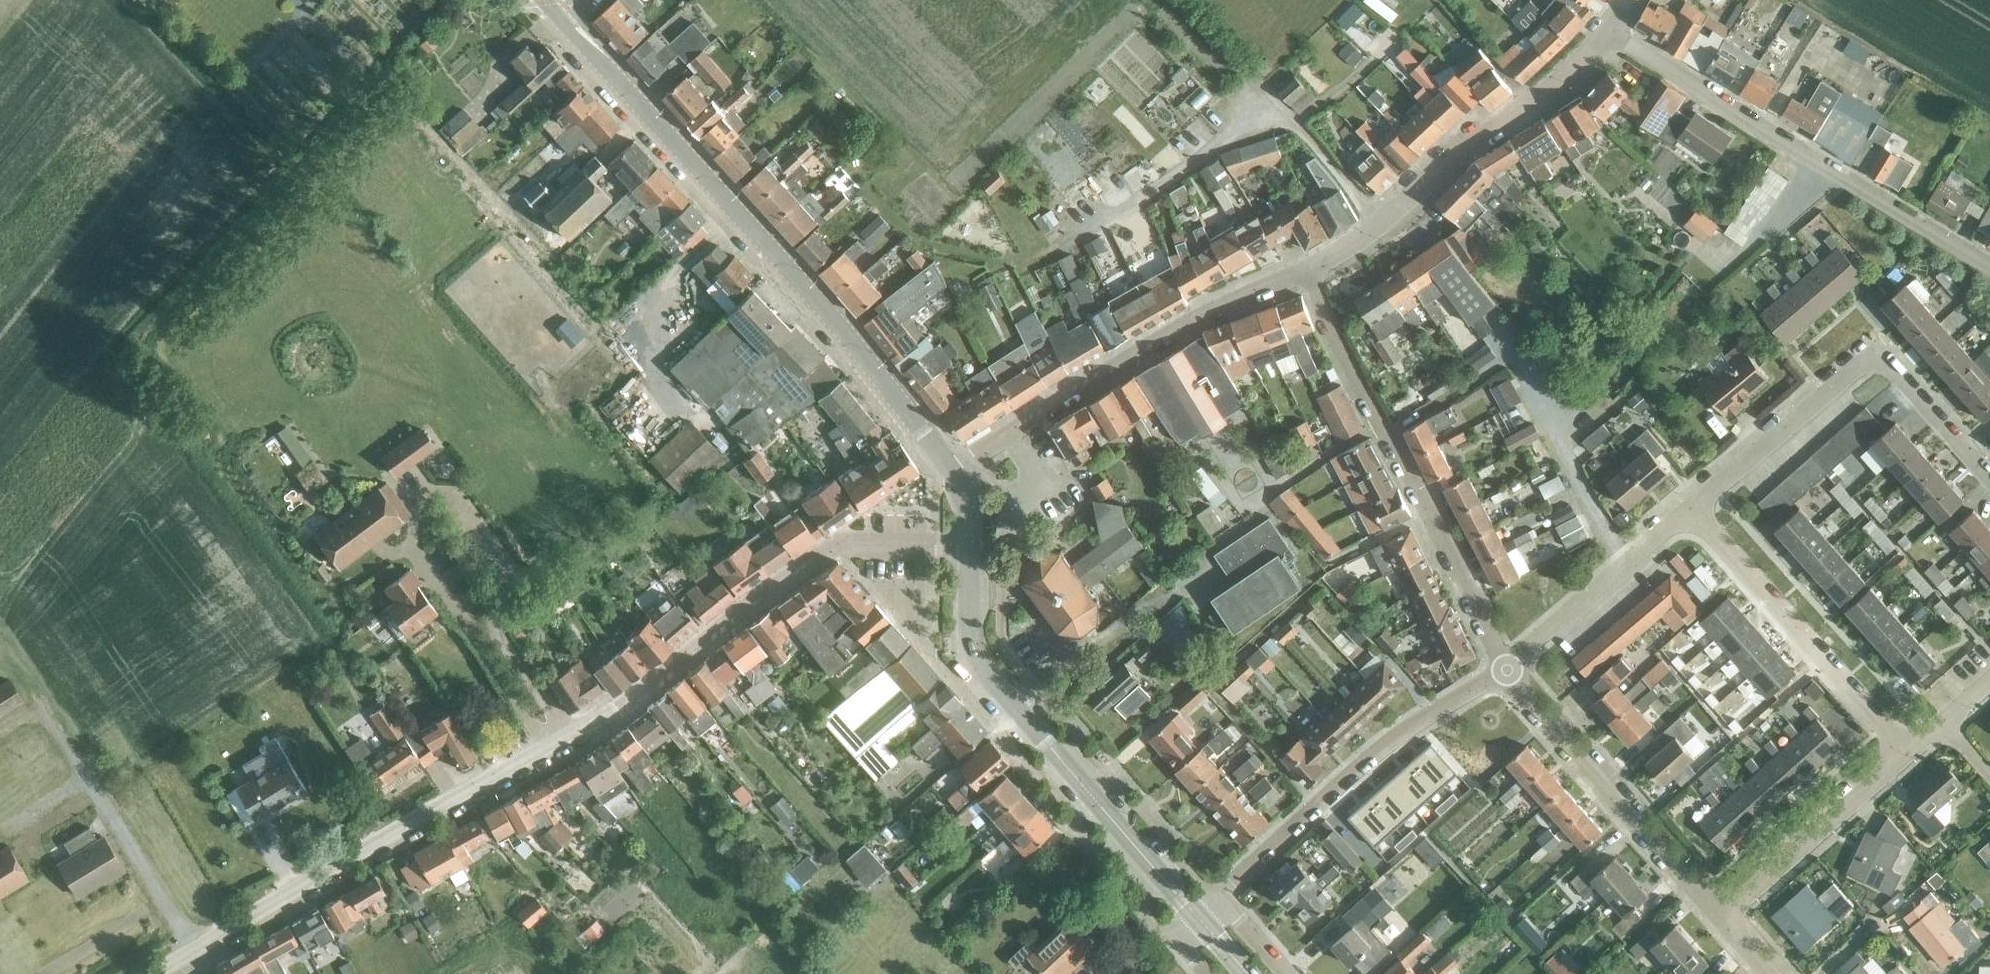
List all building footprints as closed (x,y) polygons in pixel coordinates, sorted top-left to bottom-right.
[(593,20),(624,53),(636,42),(648,31),(636,17),(641,13),(638,9),(644,3),(641,0),(615,0),(593,20)] [(1542,12),(1545,15),(1545,16),(1568,39),(1586,20),(1594,11),(1585,3),(1580,0),(1552,0),(1542,12)] [(1682,58),(1696,34),(1703,24),(1680,10),(1677,15),(1658,4),(1655,9),(1647,4),(1635,24),(1649,33),(1651,36),(1655,38),(1658,39),(1662,41),(1662,40),(1668,43),(1665,48),(1682,58)] [(1389,6),(1383,15),(1392,22),(1399,13),(1389,6)] [(1345,11),(1337,20),(1345,28),(1354,20),(1345,11)] [(1545,16),(1526,34),(1534,43),(1548,58),(1568,39),(1545,16)] [(671,41),(669,43),(679,53),(687,62),(703,49),(704,49),(711,42),(694,23),(693,22),(692,22),(671,41)] [(649,35),(626,56),(650,83),(667,68),(665,66),(679,53),(669,43),(671,41),(658,27),(649,35)] [(1353,27),(1346,35),(1354,42),(1361,35),(1353,27)] [(1696,34),(1682,58),(1705,72),(1725,37),(1712,29),(1706,40),(1696,34)] [(1526,34),(1515,44),(1517,47),(1520,49),(1522,48),(1524,46),(1526,47),(1527,49),(1530,46),(1534,43),(1526,34)] [(1755,68),(1760,60),(1747,52),(1741,61),(1737,59),(1741,52),(1740,46),(1725,37),(1705,72),(1727,86),(1737,70),(1749,77),(1755,68)] [(1348,42),(1338,53),(1353,67),(1363,56),(1348,42)] [(1548,58),(1534,43),(1530,46),(1527,49),(1526,47),(1524,46),(1522,48),(1520,49),(1517,47),(1515,44),(1497,61),(1506,70),(1509,67),(1523,82),(1548,58)] [(498,102),(492,108),(500,117),(507,111),(542,79),(560,62),(544,45),(534,54),(524,44),(506,61),(515,71),(515,72),(524,82),(522,84),(520,82),(498,102)] [(1405,47),(1397,55),(1425,85),(1435,96),(1443,88),(1432,76),(1426,69),(1420,63),(1405,47)] [(1479,48),(1456,68),(1470,85),(1480,97),(1491,110),(1513,92),(1493,68),(1495,67),(1479,48)] [(703,49),(687,62),(695,72),(698,69),(709,80),(711,79),(721,90),(732,80),(704,49),(703,49)] [(1428,55),(1420,63),(1426,69),(1434,62),(1428,55)] [(560,62),(542,79),(558,97),(546,108),(550,112),(580,84),(560,62)] [(1456,68),(1451,64),(1432,76),(1443,88),(1465,112),(1467,111),(1470,112),(1475,107),(1474,103),(1480,97),(1470,85),(1456,68)] [(1181,67),(1172,77),(1181,86),(1191,76),(1181,67)] [(1755,68),(1749,77),(1739,93),(1763,108),(1778,83),(1755,68)] [(1659,135),(1678,109),(1687,96),(1660,77),(1641,105),(1628,94),(1629,93),(1608,72),(1582,98),(1589,107),(1603,120),(1619,103),(1634,115),(1633,117),(1659,135)] [(1299,112),(1316,96),(1308,87),(1307,88),(1295,75),(1278,90),(1299,112)] [(687,122),(710,102),(687,76),(664,95),(687,122)] [(1792,97),(1782,113),(1815,133),(1831,106),(1840,92),(1821,80),(1809,100),(1805,97),(1801,103),(1792,97)] [(710,102),(687,122),(700,137),(724,116),(729,112),(732,109),(755,89),(748,82),(723,104),(723,105),(720,108),(713,99),(710,102)] [(580,84),(550,112),(539,122),(553,137),(566,125),(572,120),(595,99),(580,84)] [(1425,85),(1415,94),(1426,105),(1448,128),(1465,112),(1443,88),(1435,96),(1425,85)] [(777,88),(769,94),(775,101),(782,94),(777,88)] [(1376,89),(1369,97),(1378,106),(1385,98),(1376,89)] [(1569,106),(1545,121),(1557,142),(1558,143),(1560,141),(1572,160),(1573,160),(1595,145),(1587,132),(1604,122),(1605,122),(1603,120),(1589,107),(1582,98),(1580,99),(1577,97),(1569,102),(1569,106)] [(566,125),(553,137),(568,153),(582,141),(589,149),(592,149),(596,145),(618,125),(595,99),(572,120),(566,125)] [(1448,128),(1426,105),(1403,126),(1394,117),(1390,121),(1395,126),(1421,153),(1448,128)] [(1815,133),(1812,138),(1837,153),(1836,154),(1847,161),(1851,164),(1853,162),(1869,136),(1873,129),(1882,115),(1871,108),(1862,123),(1857,120),(1844,112),(1843,113),(1831,106),(1815,133)] [(459,108),(440,125),(457,143),(475,127),(459,108)] [(716,155),(738,135),(740,134),(737,131),(746,124),(732,109),(729,112),(724,116),(700,137),(716,155)] [(1691,118),(1678,109),(1659,135),(1674,145),(1679,137),(1713,161),(1730,136),(1696,112),(1691,118)] [(1543,118),(1510,139),(1520,156),(1538,183),(1552,174),(1544,160),(1562,149),(1558,143),(1557,142),(1545,121),(1543,118)] [(1365,121),(1356,129),(1366,139),(1370,143),(1379,135),(1365,121)] [(520,143),(525,149),(543,132),(537,126),(520,143)] [(1379,142),(1374,147),(1375,149),(1399,174),(1421,153),(1395,126),(1378,141),(1379,142)] [(1879,126),(1856,163),(1901,190),(1915,166),(1885,148),(1894,134),(1879,126)] [(822,131),(816,137),(820,142),(827,136),(822,131)] [(1286,132),(1275,136),(1278,144),(1289,140),(1286,132)] [(756,155),(738,135),(716,155),(737,179),(741,182),(756,168),(764,160),(771,153),(765,146),(756,155)] [(1241,147),(1249,170),(1283,159),(1278,144),(1275,136),(1241,147)] [(1366,139),(1356,149),(1365,159),(1356,167),(1380,192),(1399,174),(1374,147),(1370,143),(1366,139)] [(1520,156),(1510,139),(1476,159),(1497,179),(1505,187),(1512,195),(1516,202),(1524,195),(1512,179),(1504,165),(1520,156)] [(631,189),(656,166),(632,140),(607,164),(629,187),(631,189)] [(767,164),(743,185),(758,201),(803,160),(808,156),(815,150),(808,142),(801,148),(797,152),(796,152),(781,165),(775,157),(767,165),(767,164)] [(1221,154),(1233,175),(1249,170),(1241,147),(1221,154)] [(1962,152),(1956,160),(1965,166),(1970,158),(1962,152)] [(592,179),(604,167),(593,154),(538,206),(568,238),(610,198),(592,179)] [(1312,206),(1329,235),(1357,218),(1340,188),(1336,182),(1315,156),(1307,161),(1327,196),(1312,206)] [(1219,159),(1201,170),(1201,171),(1225,210),(1230,220),(1236,216),(1236,210),(1233,206),(1221,186),(1231,179),(1219,159)] [(1476,159),(1457,179),(1481,201),(1488,207),(1497,217),(1502,223),(1510,231),(1523,218),(1511,207),(1516,202),(1512,195),(1505,187),(1497,179),(1476,159)] [(803,160),(758,201),(776,222),(800,200),(807,193),(796,181),(811,168),(803,160)] [(631,189),(629,187),(616,200),(617,200),(603,213),(614,224),(632,206),(640,215),(673,184),(656,166),(631,189)] [(1729,226),(1723,233),(1728,236),(1737,243),(1742,246),(1752,231),(1788,180),(1783,177),(1772,169),(1767,166),(1744,199),(1746,200),(1729,226)] [(997,168),(981,181),(989,194),(1004,181),(997,168)] [(1645,176),(1639,184),(1645,188),(1651,181),(1645,176)] [(1481,201),(1457,179),(1436,201),(1460,225),(1465,231),(1481,213),(1486,218),(1485,219),(1496,229),(1502,223),(1497,217),(1488,207),(1481,201)] [(1955,223),(1970,199),(1956,191),(1957,189),(1941,180),(1926,204),(1955,223)] [(538,182),(522,196),(532,207),(548,192),(538,182)] [(673,184),(640,215),(639,216),(656,234),(665,226),(690,202),(673,184)] [(1179,209),(1188,204),(1193,201),(1184,184),(1170,192),(1179,209)] [(800,200),(776,222),(795,242),(818,221),(821,224),(833,213),(848,200),(849,198),(843,191),(824,208),(809,192),(807,193),(800,200)] [(1275,195),(1254,208),(1258,215),(1275,244),(1296,232),(1301,229),(1293,214),(1288,217),(1281,206),(1275,195)] [(1329,235),(1312,206),(1310,203),(1297,211),(1291,200),(1281,206),(1288,217),(1293,214),(1301,229),(1296,232),(1306,249),(1329,235)] [(656,234),(654,236),(669,252),(676,245),(682,251),(690,245),(691,246),(707,232),(699,223),(705,218),(690,202),(665,226),(656,234)] [(1154,203),(1147,207),(1151,214),(1158,209),(1154,203)] [(1989,231),(1989,204),(1977,227),(1989,234),(1989,231)] [(1704,240),(1717,225),(1697,208),(1684,223),(1704,240)] [(1050,209),(1042,214),(1050,226),(1058,220),(1050,209)] [(1715,209),(1713,222),(1728,223),(1729,210),(1715,209)] [(1203,225),(1204,228),(1214,222),(1209,210),(1198,215),(1203,225)] [(872,243),(890,226),(879,214),(861,231),(872,243)] [(1230,220),(1233,225),(1253,257),(1275,244),(1258,215),(1241,225),(1236,216),(1230,220)] [(1204,228),(1203,225),(1193,229),(1200,244),(1202,244),(1204,249),(1191,257),(1207,284),(1229,271),(1210,239),(1204,228)] [(1253,257),(1233,225),(1210,239),(1229,271),(1253,257)] [(1465,231),(1460,225),(1445,236),(1470,272),(1477,266),(1485,260),(1471,241),(1465,231)] [(818,267),(834,252),(814,230),(798,245),(818,267)] [(1834,252),(1821,262),(1819,264),(1843,293),(1863,276),(1839,248),(1841,247),(1830,234),(1824,240),(1834,252)] [(1479,235),(1471,241),(1485,260),(1493,254),(1479,235)] [(1099,236),(1085,244),(1091,254),(1105,246),(1099,236)] [(1445,236),(1401,267),(1423,299),(1438,323),(1447,317),(1437,302),(1434,304),(1430,299),(1445,289),(1469,323),(1495,303),(1470,272),(1445,236)] [(858,239),(821,271),(839,292),(863,272),(853,260),(866,248),(858,239)] [(1179,252),(1169,256),(1175,269),(1185,297),(1207,284),(1191,257),(1185,240),(1176,244),(1179,252)] [(1806,241),(1799,246),(1804,254),(1812,248),(1806,241)] [(625,242),(616,250),(623,258),(632,249),(625,242)] [(695,265),(692,268),(708,286),(706,288),(728,312),(752,290),(745,283),(752,276),(734,255),(730,259),(717,245),(702,259),(696,265),(695,265)] [(918,249),(907,257),(919,272),(929,263),(918,249)] [(1815,267),(1802,278),(1800,280),(1824,309),(1843,293),(1819,264),(1821,262),(1811,250),(1805,256),(1815,267)] [(1129,336),(1110,303),(1093,313),(1091,310),(1098,306),(1071,254),(1059,260),(1070,281),(1073,287),(1107,349),(1129,336)] [(863,272),(839,292),(858,314),(882,293),(871,281),(888,266),(880,257),(863,272)] [(902,321),(927,301),(947,286),(933,261),(904,283),(877,304),(882,310),(866,323),(897,362),(904,370),(934,346),(926,335),(919,342),(902,321)] [(1171,265),(1137,283),(1156,321),(1188,303),(1187,300),(1185,297),(1172,264),(1171,265)] [(1943,285),(1950,279),(1957,273),(1948,264),(1935,276),(1943,285)] [(1423,299),(1401,267),(1380,281),(1406,318),(1413,327),(1423,321),(1413,306),(1417,303),(1423,299)] [(1795,284),(1782,295),(1781,296),(1805,325),(1824,309),(1800,280),(1802,278),(1792,267),(1785,273),(1795,284)] [(1063,270),(1054,274),(1060,287),(1069,283),(1063,270)] [(1906,283),(1881,305),(1899,325),(1924,303),(1922,302),(1931,294),(1916,276),(1907,284),(1906,283)] [(1950,279),(1943,285),(1951,294),(1958,288),(1950,279)] [(960,281),(951,285),(957,296),(963,294),(966,292),(960,281)] [(1406,318),(1380,281),(1355,299),(1372,324),(1373,327),(1367,331),(1389,364),(1402,356),(1387,334),(1403,323),(1402,321),(1406,318)] [(993,283),(982,288),(992,310),(1003,305),(993,283)] [(1137,283),(1109,300),(1110,303),(1129,336),(1156,321),(1137,283)] [(1781,296),(1782,295),(1773,283),(1766,289),(1776,300),(1761,313),(1785,342),(1805,325),(1781,296)] [(1883,283),(1875,290),(1885,299),(1892,292),(1883,283)] [(1107,349),(1073,287),(1065,293),(1071,305),(1070,305),(1077,320),(1078,320),(1083,322),(1069,330),(1064,320),(1047,329),(1069,371),(1107,349)] [(752,290),(728,312),(669,368),(707,408),(711,405),(790,329),(752,290)] [(1045,306),(1053,302),(1049,293),(1041,298),(1045,306)] [(970,308),(963,294),(957,296),(964,311),(970,308)] [(1302,295),(1277,304),(1295,351),(1302,365),(1307,375),(1318,370),(1301,333),(1314,329),(1302,295)] [(1940,322),(1924,303),(1899,325),(1915,344),(1940,322)] [(1277,304),(1259,311),(1270,344),(1269,344),(1275,359),(1282,373),(1302,365),(1295,351),(1277,304)] [(1976,323),(1983,317),(1975,308),(1968,314),(1976,323)] [(1036,310),(1015,322),(1024,341),(1031,355),(1048,384),(1069,371),(1047,329),(1036,310)] [(1259,311),(1232,321),(1244,353),(1245,355),(1253,367),(1275,359),(1269,344),(1270,344),(1259,311)] [(1482,314),(1473,321),(1483,335),(1492,328),(1482,314)] [(1976,323),(1984,332),(1989,327),(1989,325),(1983,317),(1976,323)] [(1204,331),(1203,331),(1204,334),(1229,375),(1233,381),(1253,367),(1245,355),(1244,353),(1232,321),(1204,331)] [(1940,322),(1915,344),(1932,363),(1956,341),(1940,322)] [(793,326),(790,329),(711,405),(745,450),(771,431),(816,398),(817,398),(818,397),(801,376),(823,359),(824,358),(793,326)] [(1137,375),(1135,376),(1154,407),(1170,431),(1181,442),(1200,431),(1204,436),(1228,422),(1224,416),(1246,403),(1245,402),(1233,381),(1229,375),(1204,334),(1202,335),(1186,345),(1182,348),(1182,347),(1159,361),(1156,364),(1155,363),(1139,373),(1137,375)] [(1607,339),(1601,345),(1609,352),(1615,345),(1607,339)] [(950,341),(942,347),(950,359),(958,353),(950,341)] [(1048,384),(1031,355),(1024,341),(989,364),(1001,383),(1015,405),(1048,384)] [(1956,341),(1932,363),(1948,381),(1973,359),(1956,341)] [(934,346),(904,370),(918,388),(927,381),(942,370),(952,362),(950,359),(942,347),(939,342),(934,346)] [(1488,343),(1466,357),(1474,369),(1496,355),(1488,343)] [(1768,377),(1746,350),(1745,350),(1739,343),(1725,354),(1721,350),(1706,363),(1712,371),(1698,382),(1725,414),(1725,413),(1730,419),(1745,407),(1739,401),(1768,377)] [(875,423),(823,359),(801,376),(818,397),(817,398),(846,434),(852,441),(867,458),(887,490),(918,470),(899,442),(890,429),(884,434),(876,422),(875,423)] [(1989,378),(1973,359),(1948,381),(1965,400),(1989,378)] [(1462,360),(1456,368),(1465,374),(1471,366),(1462,360)] [(1331,363),(1324,366),(1330,381),(1337,377),(1331,363)] [(1001,383),(989,364),(965,380),(973,392),(992,421),(1015,405),(1001,383)] [(942,370),(927,381),(918,388),(938,413),(944,408),(946,411),(964,439),(992,421),(973,392),(967,396),(960,401),(947,384),(951,381),(942,370)] [(1142,414),(1154,407),(1135,376),(1134,375),(1114,387),(1135,422),(1144,438),(1153,433),(1142,414)] [(1430,399),(1450,385),(1443,375),(1423,388),(1430,399)] [(1508,378),(1489,388),(1500,410),(1520,400),(1508,378)] [(1965,400),(1982,420),(1989,413),(1989,379),(1989,378),(1965,400)] [(1324,411),(1348,399),(1340,384),(1317,397),(1324,411)] [(1102,442),(1135,422),(1114,387),(1088,403),(1101,423),(1093,428),(1102,442)] [(1640,391),(1627,402),(1633,409),(1646,398),(1640,391)] [(614,394),(601,405),(611,417),(617,424),(635,408),(629,401),(624,405),(614,394)] [(1355,413),(1348,399),(1324,411),(1331,426),(1355,413)] [(1088,457),(1092,454),(1086,445),(1093,440),(1088,431),(1093,428),(1101,423),(1088,403),(1087,403),(1051,425),(1069,455),(1071,455),(1076,464),(1088,457)] [(1425,418),(1402,430),(1415,454),(1438,443),(1432,432),(1457,419),(1449,405),(1425,418)] [(1864,406),(1855,414),(1871,432),(1880,424),(1864,406)] [(1355,413),(1331,426),(1339,440),(1363,428),(1355,413)] [(1855,414),(1846,422),(1862,440),(1871,432),(1855,414)] [(1306,420),(1291,428),(1301,449),(1317,441),(1316,440),(1310,429),(1306,420)] [(690,421),(649,460),(679,492),(711,463),(714,466),(723,457),(690,421)] [(1326,421),(1310,429),(1316,440),(1331,433),(1326,421)] [(1846,422),(1837,430),(1853,448),(1862,440),(1846,422)] [(1888,463),(1913,441),(1896,422),(1871,443),(1888,463)] [(310,492),(327,478),(287,423),(277,430),(303,466),(295,472),(310,492)] [(1593,449),(1611,433),(1603,423),(1584,439),(1593,449)] [(1510,450),(1538,435),(1533,425),(1505,440),(1510,450)] [(382,457),(395,475),(434,446),(421,428),(382,457)] [(1639,456),(1628,465),(1649,488),(1667,472),(1655,458),(1664,450),(1646,429),(1629,444),(1639,456)] [(1466,437),(1462,430),(1448,438),(1452,445),(1466,437)] [(1853,448),(1837,430),(1828,438),(1844,456),(1853,448)] [(852,441),(846,434),(834,441),(852,468),(838,477),(859,509),(887,490),(867,458),(852,441)] [(1844,456),(1828,438),(1819,446),(1835,464),(1844,456)] [(1344,453),(1333,460),(1345,484),(1357,477),(1382,463),(1370,439),(1344,453)] [(1929,460),(1913,441),(1888,463),(1905,482),(1929,460)] [(1458,480),(1438,443),(1415,454),(1429,481),(1439,476),(1444,487),(1458,480)] [(1088,457),(1095,468),(1115,455),(1108,444),(1092,454),(1088,457)] [(1835,464),(1819,446),(1811,454),(1826,472),(1835,464)] [(759,483),(773,473),(757,450),(742,461),(759,483)] [(1826,472),(1811,454),(1802,462),(1818,480),(1826,472)] [(1929,460),(1905,482),(1921,500),(1946,478),(1929,460)] [(1495,469),(1491,462),(1477,469),(1481,476),(1495,469)] [(1802,462),(1793,470),(1809,488),(1818,480),(1802,462)] [(1357,477),(1345,484),(1358,509),(1370,503),(1371,502),(1395,489),(1382,463),(1357,477)] [(1649,488),(1628,465),(1608,482),(1629,506),(1649,488)] [(1846,481),(1852,476),(1844,467),(1838,473),(1846,481)] [(718,468),(709,476),(714,481),(723,473),(718,468)] [(1541,468),(1530,474),(1534,483),(1546,477),(1541,468)] [(1793,470),(1784,478),(1800,496),(1809,488),(1793,470)] [(1458,480),(1444,487),(1443,488),(1457,514),(1480,502),(1466,476),(1458,480)] [(1093,485),(1101,498),(1113,491),(1105,477),(1093,485)] [(1784,478),(1775,486),(1791,504),(1800,496),(1784,478)] [(1946,478),(1921,500),(1938,520),(1963,498),(1946,478)] [(803,503),(794,509),(815,538),(823,532),(824,533),(856,511),(835,480),(803,503)] [(315,534),(339,567),(410,514),(386,482),(315,534)] [(1842,502),(1850,495),(1838,482),(1830,489),(1842,502)] [(1775,486),(1766,494),(1782,512),(1791,504),(1775,486)] [(1228,497),(1221,487),(1209,497),(1217,506),(1228,497)] [(1509,494),(1505,487),(1491,495),(1494,502),(1509,494)] [(1370,503),(1358,509),(1371,535),(1385,528),(1411,515),(1398,488),(1395,489),(1371,502),(1370,503)] [(696,489),(686,496),(695,507),(704,500),(696,489)] [(1270,502),(1270,503),(1276,510),(1287,500),(1291,497),(1285,490),(1281,493),(1278,496),(1270,502)] [(1782,512),(1766,494),(1758,502),(1773,520),(1782,512)] [(1861,509),(1850,495),(1842,502),(1854,515),(1861,509)] [(1872,511),(1879,504),(1872,496),(1864,502),(1872,511)] [(815,538),(794,509),(793,507),(775,521),(772,516),(773,516),(760,499),(753,504),(769,525),(792,555),(816,539),(815,538)] [(1480,502),(1457,514),(1470,538),(1493,526),(1480,502)] [(1556,524),(1575,514),(1569,503),(1550,513),(1556,524)] [(1879,504),(1872,511),(1880,520),(1887,513),(1879,504)] [(1210,534),(1224,525),(1210,505),(1196,514),(1210,534)] [(1132,506),(1128,509),(1129,514),(1133,516),(1137,513),(1137,508),(1132,506)] [(1792,547),(1816,526),(1800,507),(1775,529),(1792,547)] [(1965,547),(1988,526),(1973,509),(1950,529),(1965,547)] [(1620,511),(1613,517),(1622,528),(1629,522),(1620,511)] [(1576,515),(1555,526),(1566,547),(1587,535),(1576,515)] [(1234,631),(1302,586),(1286,562),(1295,556),(1269,517),(1214,553),(1234,583),(1212,597),(1234,631)] [(1874,539),(1882,532),(1870,519),(1862,526),(1874,539)] [(1319,529),(1313,522),(1303,531),(1309,538),(1319,529)] [(1126,523),(1108,536),(1081,557),(1081,560),(1073,567),(1062,552),(1064,550),(1062,548),(1060,551),(1043,547),(1042,544),(1040,544),(1041,548),(1038,550),(1038,549),(1029,556),(1027,558),(1024,557),(1023,559),(1025,560),(1025,579),(1021,580),(1022,582),(1025,581),(1037,595),(1034,597),(1035,599),(1037,597),(1048,611),(1046,613),(1047,615),(1050,613),(1060,627),(1059,630),(1060,631),(1062,628),(1080,632),(1080,636),(1082,635),(1082,632),(1084,630),(1090,635),(1097,630),(1093,623),(1096,621),(1099,623),(1100,621),(1097,619),(1098,601),(1101,600),(1101,598),(1097,599),(1087,585),(1095,579),(1098,580),(1143,545),(1126,523)] [(769,525),(744,542),(766,573),(792,555),(769,525)] [(1493,526),(1470,538),(1483,563),(1506,551),(1517,544),(1513,537),(1502,543),(1493,526)] [(1832,544),(1816,526),(1792,547),(1808,565),(1832,544)] [(1979,563),(1989,554),(1989,529),(1988,526),(1965,547),(1973,556),(1966,562),(1972,569),(1979,563)] [(1316,545),(1325,537),(1319,529),(1309,538),(1316,545)] [(1385,576),(1397,570),(1425,556),(1412,530),(1384,545),(1372,551),(1385,576)] [(1517,544),(1531,537),(1528,530),(1513,537),(1517,544)] [(1894,546),(1882,532),(1874,539),(1886,553),(1894,546)] [(1906,549),(1912,543),(1904,534),(1898,540),(1906,549)] [(1531,537),(1517,544),(1521,551),(1535,544),(1531,537)] [(744,542),(722,557),(713,563),(717,569),(736,594),(766,573),(744,542)] [(1832,544),(1808,565),(1824,584),(1848,562),(1832,544)] [(1519,575),(1506,551),(1483,563),(1496,588),(1519,575)] [(1979,563),(1987,571),(1979,578),(1987,586),(1989,584),(1989,554),(1979,563)] [(1425,556),(1397,570),(1410,595),(1438,580),(1425,556)] [(809,649),(813,654),(828,673),(844,660),(845,661),(852,655),(844,646),(835,636),(874,603),(837,561),(777,605),(794,629),(804,642),(809,649)] [(1912,582),(1920,575),(1908,561),(1900,568),(1912,582)] [(1848,562),(1824,584),(1840,602),(1865,581),(1848,562)] [(319,583),(329,577),(319,563),(310,570),(319,583)] [(1930,578),(1939,570),(1932,563),(1924,570),(1930,578)] [(1154,567),(1144,575),(1152,585),(1162,576),(1154,567)] [(410,568),(384,588),(394,601),(379,611),(398,637),(405,632),(407,634),(437,612),(416,584),(420,582),(410,568)] [(697,584),(680,598),(688,608),(692,606),(704,621),(733,597),(720,581),(711,568),(694,580),(697,584)] [(1945,577),(1939,570),(1930,578),(1937,585),(1941,581),(1945,577)] [(623,572),(615,578),(622,587),(630,581),(623,572)] [(1670,574),(1657,586),(1673,604),(1683,616),(1696,605),(1670,574)] [(671,575),(664,580),(673,592),(680,586),(671,575)] [(1932,589),(1920,575),(1912,582),(1924,596),(1932,589)] [(1941,581),(1937,585),(1944,593),(1953,585),(1945,577),(1941,581)] [(573,596),(584,587),(577,580),(566,589),(573,596)] [(1450,604),(1438,580),(1410,595),(1422,619),(1449,605),(1450,604)] [(1356,590),(1349,583),(1342,590),(1348,597),(1356,590)] [(1638,602),(1654,620),(1673,604),(1657,586),(1638,602)] [(1863,626),(1887,605),(1871,586),(1846,607),(1863,626)] [(574,603),(563,589),(546,602),(557,616),(574,603)] [(1348,597),(1353,602),(1361,596),(1356,590),(1348,597)] [(667,595),(645,613),(650,618),(673,646),(674,647),(698,626),(685,610),(684,611),(677,603),(676,604),(667,595)] [(1960,610),(1968,603),(1961,595),(1953,603),(1960,610)] [(1698,619),(1687,629),(1696,639),(1707,629),(1715,638),(1715,639),(1743,614),(1728,596),(1701,621),(1700,622),(1698,619)] [(1945,618),(1953,612),(1941,598),(1934,605),(1945,618)] [(1312,617),(1319,611),(1311,601),(1304,607),(1312,617)] [(1638,602),(1629,610),(1644,628),(1654,620),(1638,602)] [(890,621),(874,603),(835,636),(844,646),(861,631),(868,640),(890,621)] [(1975,610),(1968,603),(1960,610),(1966,618),(1975,610)] [(1449,605),(1422,619),(1436,645),(1464,631),(1450,604),(1449,605)] [(777,605),(748,627),(765,652),(774,664),(785,656),(804,642),(794,629),(777,605)] [(1887,605),(1863,626),(1879,644),(1903,623),(1887,605)] [(1629,610),(1619,618),(1635,636),(1644,628),(1629,610)] [(1965,625),(1953,612),(1945,618),(1957,632),(1965,625)] [(1715,638),(1704,648),(1713,658),(1724,648),(1732,657),(1732,658),(1760,633),(1743,614),(1715,639),(1715,638)] [(633,632),(625,639),(629,643),(649,667),(673,646),(650,618),(633,632)] [(1635,636),(1619,618),(1610,626),(1626,644),(1635,636)] [(1298,629),(1290,620),(1282,627),(1291,636),(1298,629)] [(1354,620),(1345,628),(1359,643),(1368,635),(1357,623),(1354,620)] [(890,621),(868,640),(864,645),(875,657),(839,689),(845,697),(871,678),(885,667),(884,667),(909,644),(907,642),(908,641),(890,621)] [(1919,641),(1903,623),(1879,644),(1895,663),(1919,641)] [(1610,626),(1600,634),(1616,652),(1626,644),(1610,626)] [(519,627),(512,632),(518,641),(525,637),(519,627)] [(748,627),(726,644),(744,668),(755,681),(744,690),(755,704),(766,696),(775,690),(754,661),(765,652),(748,627)] [(1291,636),(1282,627),(1275,633),(1284,642),(1291,636)] [(1383,643),(1393,635),(1393,634),(1387,627),(1377,636),(1383,643)] [(1464,631),(1436,645),(1440,652),(1428,658),(1433,667),(1443,662),(1447,671),(1477,656),(1464,631)] [(1732,657),(1721,667),(1729,677),(1740,667),(1748,676),(1749,677),(1777,652),(1760,633),(1732,658),(1732,657)] [(1390,650),(1400,641),(1393,634),(1393,635),(1383,643),(1390,650)] [(1600,634),(1590,642),(1606,661),(1616,652),(1600,634)] [(1270,656),(1280,647),(1271,637),(1261,646),(1270,656)] [(602,645),(604,649),(611,657),(630,681),(649,667),(629,643),(618,651),(609,640),(602,645)] [(1936,660),(1919,641),(1895,663),(1911,681),(1936,660)] [(574,642),(568,646),(574,655),(579,651),(574,642)] [(1606,661),(1590,642),(1581,650),(1597,669),(1606,661)] [(726,644),(704,661),(726,689),(727,689),(724,684),(744,668),(726,644)] [(871,678),(845,697),(846,697),(821,719),(849,750),(936,673),(910,644),(909,644),(884,667),(885,667),(871,678)] [(1142,659),(1152,651),(1146,644),(1136,652),(1142,659)] [(1247,659),(1239,666),(1248,676),(1256,669),(1258,667),(1269,657),(1260,647),(1247,659)] [(591,659),(588,661),(594,670),(613,695),(630,681),(611,657),(604,649),(591,659)] [(1597,669),(1581,650),(1572,658),(1587,677),(1597,669)] [(1748,676),(1737,686),(1743,692),(1747,696),(1758,686),(1767,696),(1795,671),(1777,652),(1749,677),(1748,676)] [(1418,654),(1405,661),(1411,670),(1423,664),(1418,654)] [(1680,669),(1686,664),(1677,654),(1671,660),(1680,669)] [(1636,685),(1628,675),(1636,668),(1625,655),(1593,682),(1603,694),(1594,702),(1612,723),(1653,687),(1663,678),(1673,670),(1673,669),(1665,660),(1636,685)] [(568,713),(602,690),(581,659),(547,682),(568,713)] [(726,689),(704,661),(686,675),(709,704),(721,693),(724,696),(722,698),(737,717),(745,711),(731,694),(727,689),(726,689)] [(1150,694),(1140,684),(1138,685),(1137,684),(1142,680),(1125,662),(1089,694),(1103,709),(1114,699),(1118,704),(1117,705),(1126,714),(1150,694)] [(1368,677),(1389,699),(1405,684),(1384,662),(1368,677)] [(1248,676),(1239,666),(1233,672),(1233,673),(1242,682),(1248,676)] [(1720,667),(1709,677),(1716,685),(1727,675),(1726,674),(1720,667)] [(1673,670),(1663,678),(1674,691),(1684,682),(1673,669),(1673,670)] [(801,671),(789,680),(797,690),(808,680),(801,671)] [(932,727),(962,702),(936,673),(849,750),(877,780),(899,759),(885,744),(920,714),(932,727)] [(1233,673),(1219,686),(1228,695),(1242,682),(1233,673)] [(1703,683),(1694,673),(1688,679),(1697,688),(1703,683)] [(1389,699),(1368,677),(1347,697),(1367,719),(1389,699)] [(24,700),(9,678),(0,684),(0,708),(4,713),(24,700)] [(665,693),(684,717),(686,719),(698,734),(715,720),(703,705),(704,704),(683,678),(665,693)] [(1814,679),(1805,688),(1815,699),(1824,691),(1814,679)] [(1185,713),(1207,693),(1197,681),(1174,702),(1185,713)] [(1653,687),(1612,723),(1630,744),(1653,724),(1643,713),(1650,707),(1649,705),(1660,695),(1653,687)] [(1711,692),(1705,698),(1714,707),(1720,702),(1711,692)] [(684,717),(665,693),(647,707),(649,710),(672,738),(685,754),(693,748),(674,726),(684,717)] [(1367,719),(1347,697),(1326,716),(1346,738),(1367,719)] [(435,758),(435,757),(419,732),(411,721),(402,727),(384,702),(369,713),(391,745),(373,757),(360,737),(344,748),(358,768),(359,767),(375,789),(418,760),(422,766),(435,758)] [(957,756),(987,729),(985,728),(962,702),(932,727),(911,746),(922,759),(943,740),(957,756)] [(1799,733),(1823,760),(1841,744),(1818,717),(1820,715),(1810,704),(1805,709),(1814,720),(1799,733)] [(672,738),(649,710),(627,727),(647,752),(664,737),(667,741),(672,738)] [(476,757),(458,726),(450,711),(419,732),(435,757),(445,750),(457,768),(459,767),(462,769),(469,765),(469,762),(476,757)] [(1178,769),(1201,749),(1187,734),(1193,729),(1178,713),(1151,738),(1178,769)] [(1346,738),(1326,716),(1303,737),(1304,737),(1311,745),(1312,744),(1325,758),(1346,738)] [(1691,739),(1696,735),(1681,717),(1654,741),(1661,749),(1646,762),(1665,782),(1695,756),(1689,749),(1686,744),(1691,739)] [(1737,733),(1743,728),(1735,719),(1729,724),(1737,733)] [(1766,719),(1760,724),(1764,730),(1770,724),(1766,719)] [(783,720),(775,726),(779,732),(787,726),(783,720)] [(1794,738),(1781,750),(1780,751),(1804,778),(1823,760),(1799,733),(1790,722),(1785,727),(1794,738)] [(627,727),(614,737),(632,761),(626,765),(647,792),(651,788),(654,786),(639,767),(651,758),(647,752),(627,727)] [(1757,727),(1751,733),(1757,740),(1763,734),(1757,727)] [(1224,728),(1201,749),(1178,769),(1195,788),(1220,766),(1209,754),(1215,749),(1218,753),(1233,739),(1224,728)] [(614,737),(601,746),(617,771),(626,765),(632,761),(614,737)] [(1304,737),(1285,755),(1292,763),(1311,785),(1327,770),(1320,762),(1325,758),(1312,744),(1311,745),(1304,737)] [(957,808),(1009,761),(990,740),(959,769),(969,780),(961,787),(961,788),(949,799),(957,808)] [(1775,755),(1761,767),(1760,768),(1784,795),(1804,778),(1780,751),(1781,750),(1771,740),(1766,745),(1775,755)] [(1431,742),(1410,761),(1437,791),(1458,773),(1431,742)] [(305,788),(278,743),(242,765),(250,778),(225,794),(244,825),(305,788)] [(1508,763),(1526,784),(1546,766),(1527,745),(1508,763)] [(617,771),(601,746),(576,762),(593,790),(592,790),(595,795),(599,800),(602,804),(627,786),(617,771)] [(1756,772),(1742,785),(1740,786),(1764,813),(1784,795),(1760,768),(1761,767),(1752,756),(1746,761),(1756,772)] [(1220,766),(1195,788),(1212,806),(1237,786),(1258,767),(1249,757),(1234,770),(1238,775),(1233,780),(1220,766)] [(1719,759),(1700,777),(1705,782),(1713,791),(1732,774),(1719,759)] [(1931,836),(1945,824),(1950,819),(1951,804),(1946,799),(1963,784),(1943,760),(1909,791),(1921,804),(1911,813),(1931,836)] [(1410,761),(1390,779),(1416,809),(1437,791),(1410,761)] [(576,762),(549,778),(557,794),(558,793),(565,805),(569,802),(570,803),(592,790),(593,790),(576,762)] [(1546,766),(1526,784),(1545,805),(1564,787),(1546,766)] [(977,798),(956,816),(964,824),(974,815),(973,815),(984,806),(994,817),(1021,792),(1005,773),(977,798)] [(1713,791),(1723,802),(1721,803),(1745,830),(1764,813),(1740,786),(1742,785),(1732,774),(1713,791)] [(806,780),(814,789),(823,781),(818,775),(812,775),(806,780)] [(1237,786),(1212,806),(1228,824),(1273,784),(1266,776),(1251,790),(1256,795),(1250,800),(1237,786)] [(549,778),(521,793),(533,814),(538,811),(545,824),(548,821),(551,825),(556,820),(547,803),(552,801),(557,809),(565,805),(558,793),(557,794),(549,778)] [(1390,779),(1369,797),(1396,828),(1416,809),(1390,779)] [(1705,782),(1700,787),(1708,795),(1713,791),(1705,782)] [(743,804),(752,796),(741,784),(732,792),(743,804)] [(1282,794),(1273,784),(1228,824),(1245,843),(1269,821),(1256,807),(1261,802),(1267,807),(1282,794)] [(1517,793),(1512,787),(1501,798),(1506,803),(1517,793)] [(1564,787),(1545,805),(1563,826),(1583,809),(1564,787)] [(1721,803),(1723,802),(1713,791),(1708,795),(1718,806),(1700,822),(1725,849),(1745,830),(1721,803)] [(1009,834),(1036,809),(1021,792),(1007,805),(994,817),(1009,834)] [(1453,792),(1444,800),(1449,806),(1458,798),(1453,792)] [(521,793),(501,804),(519,836),(540,825),(541,826),(545,824),(538,811),(533,814),(521,793)] [(1517,793),(1506,803),(1511,809),(1522,798),(1517,793)] [(781,796),(769,805),(782,821),(786,825),(797,815),(794,811),(781,796)] [(1369,797),(1348,816),(1374,846),(1396,828),(1369,797)] [(602,804),(599,800),(592,806),(609,824),(615,818),(602,804)] [(1444,800),(1435,808),(1440,814),(1449,806),(1444,800)] [(519,836),(501,804),(483,814),(485,818),(494,834),(496,838),(505,832),(513,845),(521,841),(519,836)] [(943,806),(931,816),(938,823),(949,813),(943,806)] [(999,842),(995,846),(1002,853),(1015,841),(1025,852),(1053,827),(1037,809),(1009,834),(999,842)] [(1602,830),(1583,809),(1563,826),(1582,848),(1602,830)] [(1867,831),(1849,872),(1892,891),(1900,873),(1890,869),(1900,846),(1907,839),(1888,816),(1876,835),(1867,831)] [(476,818),(445,836),(462,866),(472,860),(468,853),(477,848),(475,844),(490,836),(494,834),(485,818),(478,822),(476,818)] [(545,824),(548,828),(562,844),(571,836),(556,820),(551,825),(548,821),(545,824)] [(112,878),(124,870),(104,836),(98,840),(90,827),(64,842),(72,856),(59,864),(78,896),(106,879),(104,876),(109,873),(112,878)] [(562,844),(548,828),(539,837),(553,852),(562,844)] [(1335,828),(1323,839),(1338,855),(1349,845),(1335,828)] [(1412,828),(1403,836),(1409,842),(1418,834),(1412,828)] [(1543,845),(1554,834),(1549,829),(1538,840),(1543,845)] [(992,834),(981,843),(989,852),(999,842),(992,834)] [(1559,839),(1554,834),(1543,845),(1546,847),(1548,850),(1559,839)] [(462,866),(445,836),(414,853),(417,858),(401,867),(412,885),(417,882),(420,889),(448,873),(455,885),(469,877),(462,866)] [(1403,836),(1394,844),(1400,850),(1409,842),(1403,836)] [(1978,851),(1989,865),(1989,840),(1978,851)] [(522,841),(515,848),(525,858),(532,851),(522,841)] [(863,843),(848,857),(870,883),(886,869),(880,863),(863,843)] [(27,878),(8,845),(0,849),(0,895),(27,878)] [(1349,845),(1338,855),(1352,871),(1364,861),(1349,845)] [(1543,845),(1532,855),(1537,860),(1548,850),(1546,847),(1543,845)] [(799,885),(818,868),(807,856),(788,873),(800,887),(799,885)] [(1010,882),(1027,867),(1019,857),(1001,872),(1010,882)] [(1608,897),(1632,876),(1615,857),(1600,870),(1593,861),(1571,881),(1587,899),(1599,887),(1608,897)] [(902,861),(891,869),(907,889),(918,880),(902,861)] [(1271,886),(1288,906),(1294,901),(1294,900),(1316,880),(1299,861),(1271,886)] [(658,864),(649,872),(654,878),(663,870),(658,864)] [(1294,900),(1294,901),(1311,919),(1333,899),(1322,887),(1340,872),(1333,865),(1316,880),(1294,900)] [(1936,872),(1926,881),(1934,890),(1944,881),(1936,872)] [(374,875),(346,891),(356,907),(365,902),(372,913),(380,909),(373,897),(383,891),(374,875)] [(1649,895),(1632,876),(1608,897),(1625,916),(1612,928),(1620,937),(1642,917),(1634,909),(1649,895)] [(1798,893),(1774,914),(1805,948),(1838,918),(1838,917),(1851,905),(1853,903),(1834,882),(1819,896),(1808,884),(1798,893)] [(1974,888),(1966,896),(1977,906),(1985,899),(1974,888)] [(414,889),(404,896),(413,910),(423,903),(414,889)] [(1900,890),(1883,903),(1889,911),(1906,897),(1900,890)] [(356,907),(346,891),(321,906),(335,930),(348,922),(354,931),(363,926),(361,923),(365,921),(356,907)] [(1921,902),(1905,915),(1912,924),(1911,926),(1943,965),(1963,948),(1967,953),(1981,941),(1961,917),(1956,921),(1931,891),(1920,900),(1921,902)] [(397,896),(389,901),(396,912),(404,907),(397,896)] [(528,926),(546,910),(536,898),(517,914),(528,926)] [(1334,944),(1351,964),(1354,961),(1366,973),(1392,950),(1372,927),(1382,919),(1364,898),(1344,916),(1353,926),(1334,944)] [(1506,901),(1499,907),(1507,916),(1514,910),(1506,901)] [(332,934),(317,908),(291,923),(306,949),(332,934)] [(1486,917),(1479,909),(1463,923),(1471,931),(1486,917)] [(430,912),(421,918),(430,932),(440,926),(430,912)] [(1445,914),(1427,930),(1435,938),(1452,922),(1445,914)] [(1097,945),(1071,917),(1037,949),(1030,941),(1010,959),(1019,969),(1031,958),(1046,973),(1066,973),(1097,945)] [(1558,919),(1548,928),(1554,934),(1564,925),(1558,919)] [(591,939),(602,930),(595,921),(584,931),(591,939)] [(410,923),(401,928),(408,941),(417,936),(410,923)] [(270,973),(285,973),(274,954),(296,942),(286,924),(252,944),(270,973)] [(1668,965),(1692,943),(1676,925),(1661,938),(1653,929),(1630,949),(1639,959),(1653,947),(1668,965)] [(1432,940),(1424,931),(1398,953),(1402,957),(1382,973),(1417,973),(1407,962),(1432,940)] [(1540,932),(1527,943),(1539,956),(1552,945),(1540,932)] [(1692,943),(1668,965),(1677,973),(1696,973),(1709,962),(1692,943)] [(214,966),(217,971),(214,972),(215,973),(270,973),(252,944),(214,966)] [(303,946),(296,950),(301,960),(308,956),(303,946)] [(1432,968),(1425,973),(1442,973),(1456,961),(1449,953),(1432,968)] [(1556,953),(1547,961),(1559,973),(1567,965),(1556,953)] [(1853,956),(1836,971),(1839,973),(1869,973),(1853,956)] [(338,965),(342,973),(349,973),(354,971),(348,960),(338,965)]
